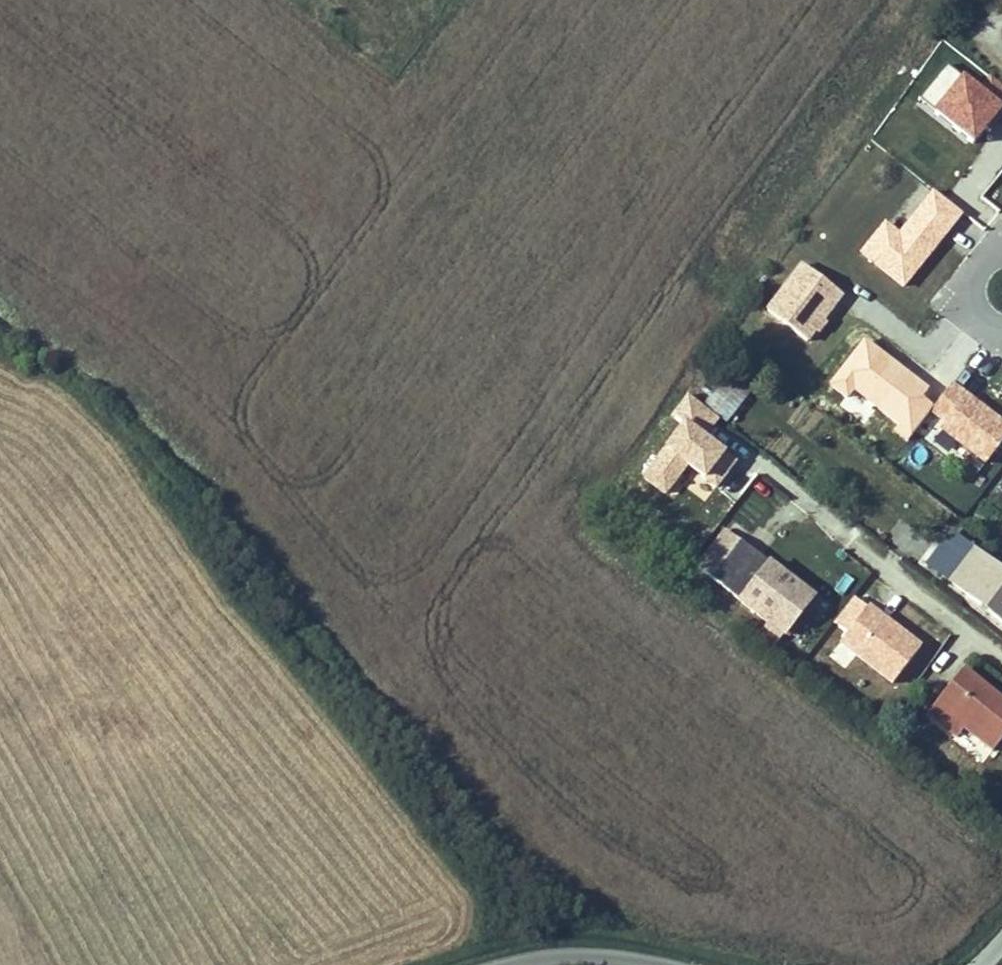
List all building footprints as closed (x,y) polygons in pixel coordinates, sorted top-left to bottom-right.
[(764,316),(810,251),(798,242),(751,307),(764,316)] [(733,366),(702,404),(724,420),(755,383),(733,366)] [(728,532),(699,569),(783,636),(812,598),(728,532)] [(1001,623),(1001,575),(951,536),(928,566),(1001,623)] [(961,672),(935,702),(965,727),(964,729),(992,752),(1001,739),(1001,705),(961,672)] [(965,727),(935,702),(926,714),(955,739),(964,729),(965,727)]
